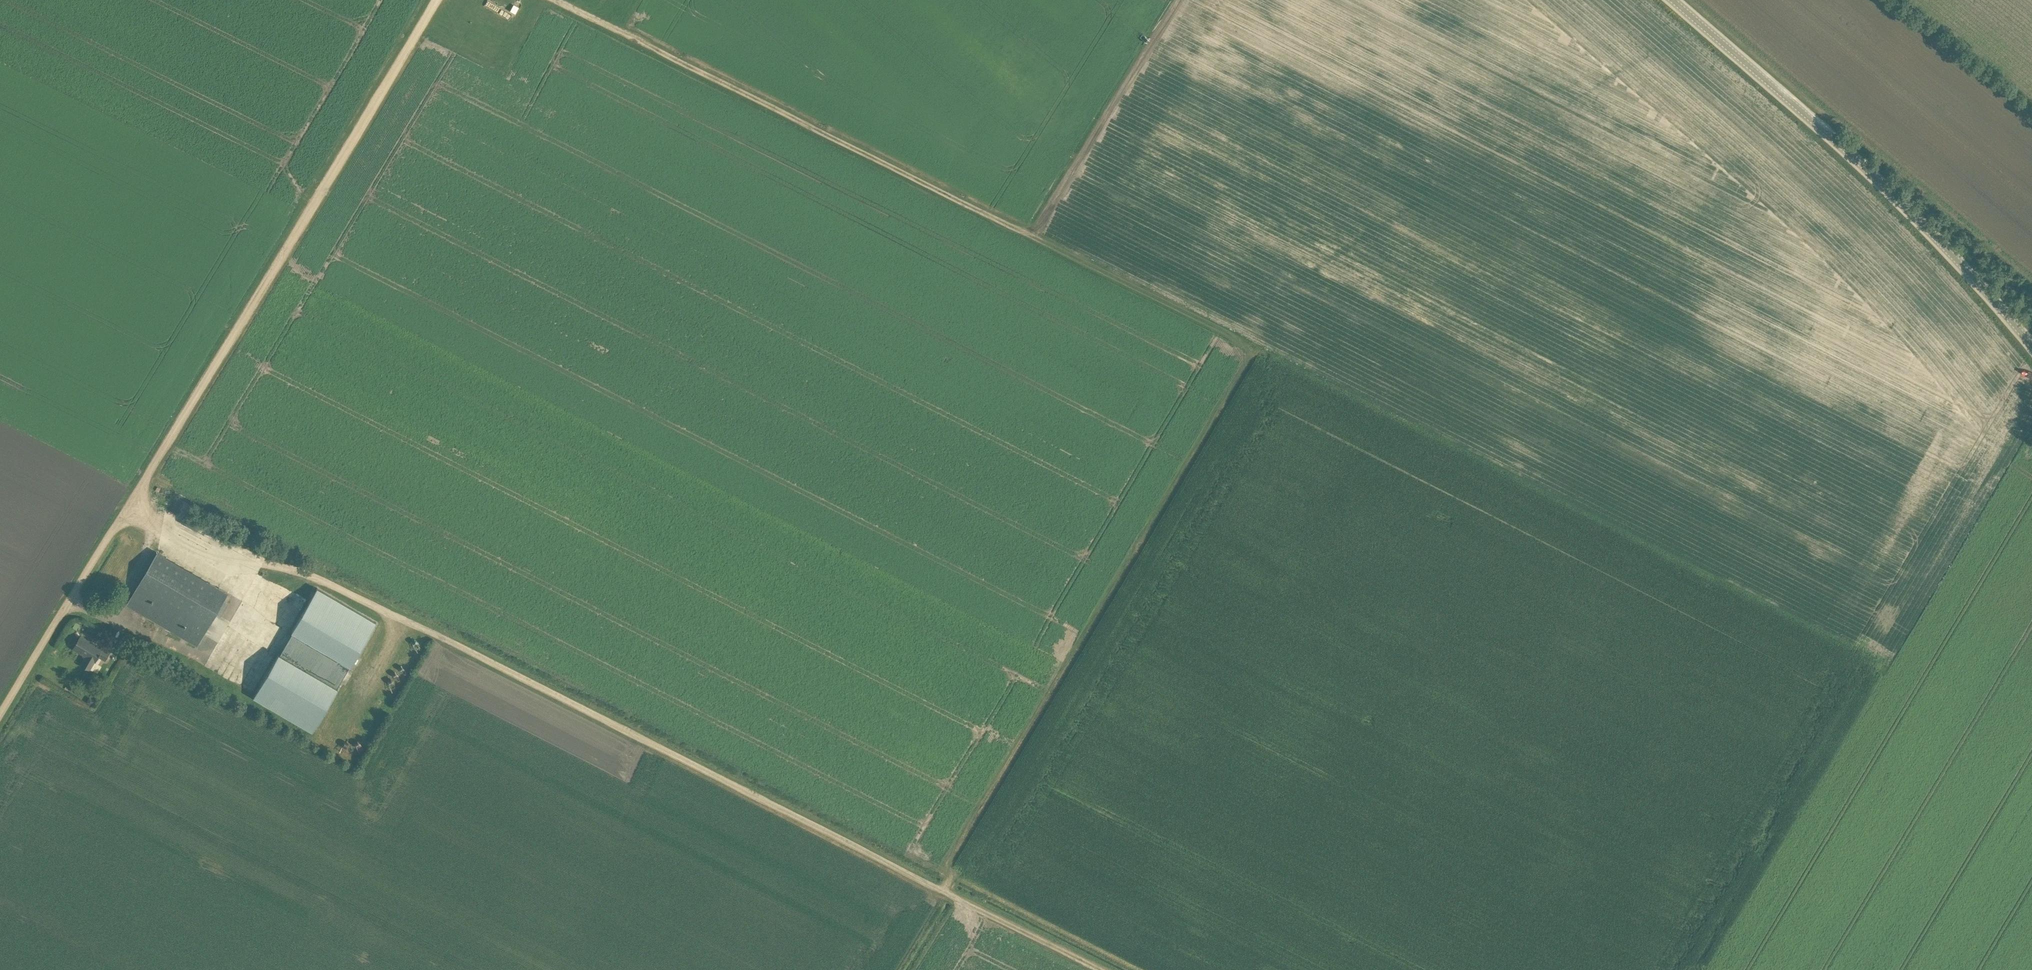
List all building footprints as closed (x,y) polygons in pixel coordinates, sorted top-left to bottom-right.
[(158,552),(127,604),(197,645),(228,592),(158,552)] [(351,665),(377,622),(317,587),(292,631),(293,631),(280,654),(279,653),(254,696),(313,731),(338,688),(337,687),(350,665),(351,665)] [(74,648),(78,651),(86,656),(81,664),(90,669),(95,660),(96,661),(99,656),(105,660),(111,650),(104,646),(103,648),(81,635),(74,648)] [(92,704),(95,699),(90,696),(87,701),(92,704)]
